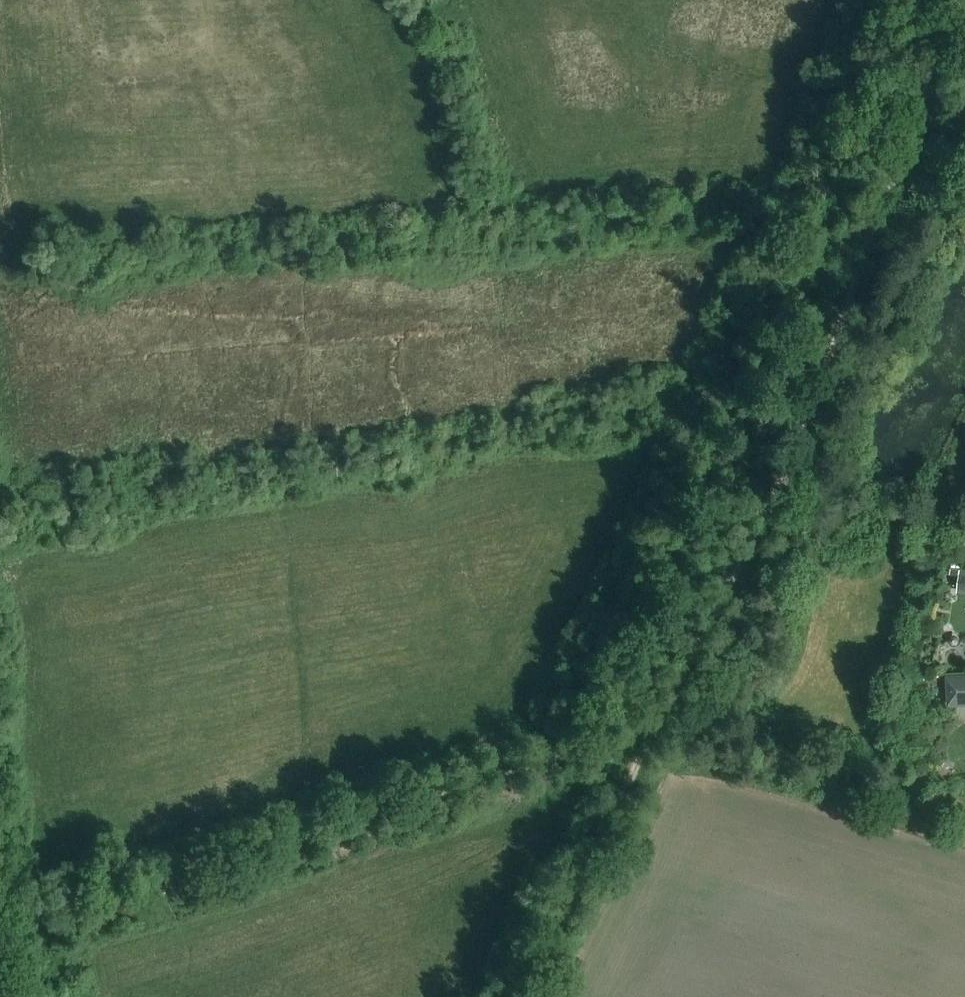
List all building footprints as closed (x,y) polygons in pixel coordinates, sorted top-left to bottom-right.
[(948,707),(964,706),(964,678),(946,679),(948,707)]
